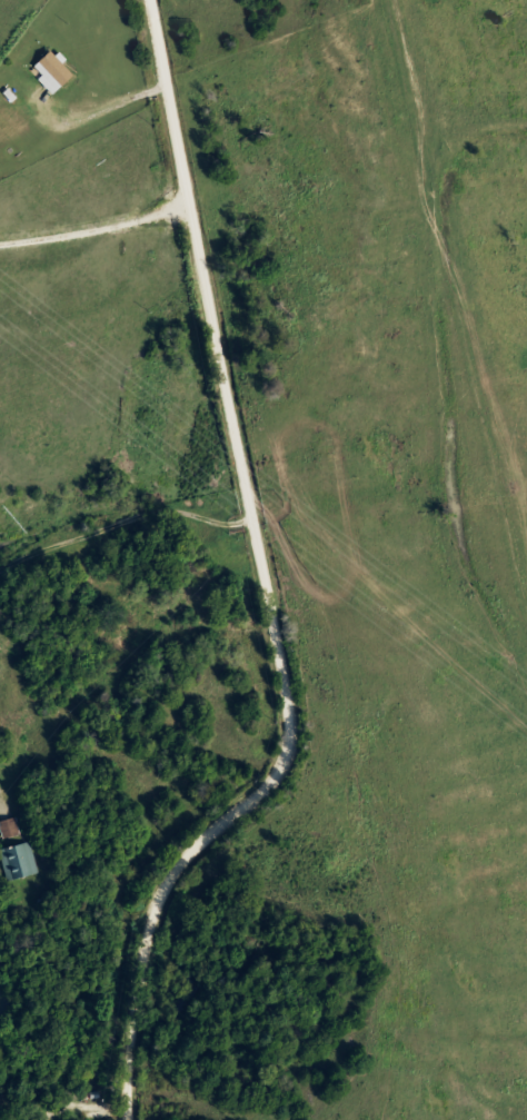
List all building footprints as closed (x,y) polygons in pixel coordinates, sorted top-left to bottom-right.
[(4,837),(1,820),(20,816),(23,833),(4,837)] [(42,873),(9,879),(3,846),(36,841),(42,873)]
